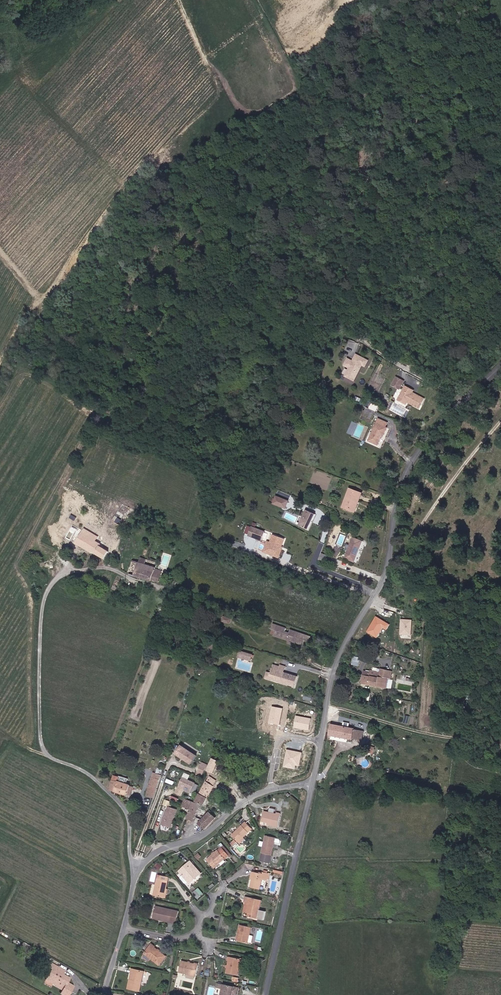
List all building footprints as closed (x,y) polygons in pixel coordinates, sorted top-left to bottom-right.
[(372,360),(360,354),(357,360),(352,358),(348,364),(353,367),(349,375),(358,379),(362,369),(366,364),(369,365),(372,360)] [(400,387),(405,379),(400,377),(396,385),(400,387)] [(418,390),(410,386),(402,400),(410,404),(412,402),(424,408),(429,399),(419,394),(419,395),(416,394),(418,390)] [(370,422),(374,414),(364,410),(360,417),(370,422)] [(385,425),(387,421),(378,418),(369,439),(377,443),(381,434),(383,435),(387,426),(385,425)] [(364,491),(352,487),(345,505),(355,509),(359,499),(361,500),(364,491)] [(287,507),(289,501),(278,496),(275,503),(287,507)] [(309,530),(317,514),(308,510),(300,526),(309,530)] [(260,539),(264,531),(251,525),(247,533),(260,539)] [(103,558),(111,545),(100,538),(84,528),(75,542),(103,558)] [(278,548),(279,546),(283,539),(272,534),(268,541),(264,548),(272,552),(271,554),(274,556),(279,548),(278,548)] [(355,562),(363,542),(354,538),(346,558),(355,562)] [(272,552),(264,548),(268,541),(265,540),(260,549),(271,554),(272,552)] [(320,560),(326,562),(328,556),(322,554),(320,560)] [(133,576),(140,578),(149,582),(150,580),(156,583),(160,572),(154,570),(154,568),(144,565),(145,560),(139,558),(138,563),(132,561),(127,574),(133,576)] [(390,625),(375,616),(366,631),(376,637),(382,628),(386,631),(390,625)] [(411,635),(412,620),(400,619),(399,635),(411,635)] [(284,633),(282,637),(301,644),(303,639),(306,640),(308,636),(299,633),(298,635),(293,634),(295,631),(282,627),(279,631),(284,633)] [(245,657),(246,653),(240,651),(238,657),(251,660),(251,659),(245,657)] [(360,666),(361,658),(355,657),(353,664),(360,666)] [(270,675),(276,676),(275,680),(294,686),(298,675),(283,671),(278,669),(279,665),(273,663),(271,672),(270,675)] [(387,687),(389,677),(391,677),(392,670),(381,668),(380,672),(371,670),(371,672),(365,671),(362,683),(387,687)] [(276,676),(270,675),(271,672),(267,671),(266,677),(275,680),(276,676)] [(279,724),(282,709),(272,707),(269,722),(279,724)] [(311,719),(295,716),(293,727),(309,730),(311,719)] [(362,740),(364,731),(331,724),(329,735),(354,740),(354,738),(362,740)] [(195,757),(180,746),(174,755),(190,765),(195,757)] [(302,752),(286,750),(283,767),(294,769),(294,765),(299,766),(302,752)] [(218,762),(212,759),(207,771),(213,773),(218,762)] [(202,761),(198,774),(204,776),(208,763),(202,761)] [(156,778),(159,769),(156,767),(151,776),(156,778)] [(156,778),(151,776),(148,788),(155,790),(159,778),(156,778)] [(211,790),(216,781),(209,777),(204,786),(211,790)] [(193,795),(198,785),(195,784),(187,780),(182,778),(178,787),(193,795)] [(108,789),(110,790),(122,794),(125,783),(112,779),(108,789)] [(126,793),(129,794),(131,785),(125,783),(122,794),(126,795),(126,793)] [(211,790),(204,786),(200,793),(207,797),(211,790)] [(148,788),(147,789),(146,793),(146,795),(153,797),(155,790),(148,788)] [(203,805),(207,797),(200,793),(195,801),(203,805)] [(197,808),(198,805),(193,803),(184,799),(182,805),(190,809),(187,814),(195,817),(201,820),(197,824),(203,831),(215,818),(209,812),(197,808)] [(176,808),(168,805),(166,810),(165,810),(160,824),(170,827),(176,808)] [(275,825),(279,813),(274,811),(273,814),(262,810),(259,818),(264,820),(264,822),(275,825)] [(229,835),(236,842),(241,837),(250,829),(243,821),(229,835)] [(268,863),(274,837),(264,835),(258,861),(268,863)] [(213,868),(229,855),(222,846),(206,860),(213,868)] [(188,883),(199,873),(190,863),(187,866),(188,867),(180,873),(188,883)] [(259,872),(252,871),(251,880),(250,888),(259,890),(261,880),(269,881),(271,872),(259,870),(259,872)] [(150,894),(161,897),(163,889),(165,889),(168,877),(160,875),(158,880),(154,879),(150,894)] [(193,891),(197,897),(203,894),(200,887),(193,891)] [(245,896),(244,901),(248,902),(251,903),(249,913),(248,918),(256,919),(261,900),(245,896)] [(163,916),(169,918),(168,922),(173,923),(175,913),(153,906),(150,915),(162,919),(163,916)] [(172,925),(173,923),(168,922),(162,920),(162,919),(150,915),(149,918),(172,925)] [(251,943),(253,935),(249,934),(251,927),(239,924),(235,940),(247,943),(248,942),(251,943)] [(156,966),(163,957),(149,945),(142,953),(156,966)] [(229,956),(225,973),(236,976),(238,968),(240,959),(229,956)] [(246,970),(249,960),(241,958),(240,959),(238,968),(246,970)] [(197,976),(199,965),(182,961),(180,973),(197,976)] [(62,975),(55,971),(57,967),(53,965),(46,978),(53,982),(63,988),(59,994),(60,994),(67,994),(73,985),(66,982),(68,978),(62,975)] [(139,991),(141,971),(130,969),(130,974),(131,975),(129,990),(139,991)] [(215,982),(214,987),(220,988),(219,994),(231,994),(232,993),(233,994),(235,987),(215,982)]
